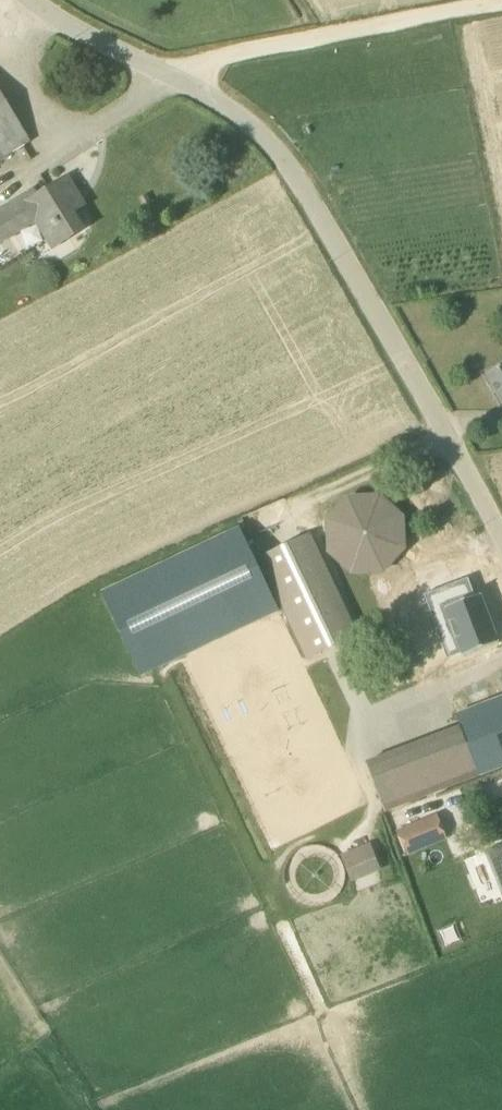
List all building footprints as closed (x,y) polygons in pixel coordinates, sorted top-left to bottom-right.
[(30,142),(0,92),(0,160),(30,142)] [(67,202),(79,195),(68,178),(39,196),(35,190),(0,211),(0,243),(36,221),(53,249),(84,230),(67,202)] [(488,375),(501,400),(501,367),(488,375)] [(392,506),(380,498),(364,496),(349,499),(337,509),(329,522),(327,537),(330,552),(340,564),(353,573),(368,574),(383,571),(395,561),(404,548),(405,533),(402,518),(392,506)] [(104,592),(140,676),(177,659),(280,614),(244,531),(104,592)] [(309,537),(262,559),(308,658),(356,635),(309,537)] [(468,579),(424,595),(437,629),(448,657),(462,652),(463,654),(464,656),(499,643),(480,595),(475,597),(468,579)] [(456,714),(461,727),(480,776),(501,768),(501,696),(456,714)] [(397,831),(407,856),(447,839),(437,814),(397,831)] [(378,869),(369,847),(344,857),(353,879),(378,869)]
